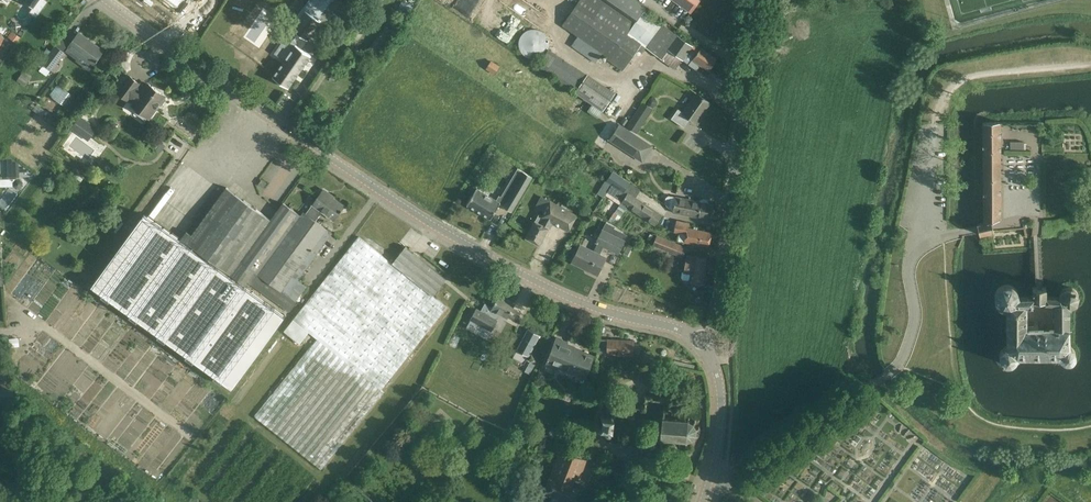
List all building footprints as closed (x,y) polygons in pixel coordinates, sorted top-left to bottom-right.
[(24,1),(33,8),(29,12),(35,16),(46,1),(44,0),(25,0),(24,1)] [(302,9),(305,11),(292,30),(307,40),(321,21),(318,19),(332,0),(309,0),(302,9)] [(692,44),(678,34),(662,23),(651,15),(644,10),(647,6),(637,0),(579,0),(561,25),(577,36),(571,45),(595,62),(602,53),(608,57),(607,59),(623,71),(638,49),(642,52),(646,47),(675,69),(682,59),(683,60),(689,50),(695,55),(692,59),(709,70),(717,58),(701,46),(701,47),(694,42),(692,44)] [(691,13),(700,0),(673,0),(691,13)] [(512,43),(519,27),(492,15),(489,22),(479,17),(475,25),(512,43)] [(531,58),(534,59),(536,58),(539,58),(541,57),(543,55),(545,53),(546,51),(548,49),(548,46),(548,44),(548,41),(548,39),(546,36),(545,34),(543,32),(541,31),(539,30),(536,29),(534,29),(531,29),(528,30),(526,31),(524,32),(522,34),(521,36),(520,39),(519,41),(519,44),(519,46),(520,49),(521,51),(522,53),(524,55),(526,57),(528,58),(531,58)] [(11,31),(7,37),(15,43),(20,37),(11,31)] [(79,32),(68,47),(93,65),(103,50),(79,32)] [(284,59),(272,77),(288,88),(299,73),(311,55),(295,44),(291,41),(281,57),(284,59)] [(55,45),(42,63),(52,70),(57,64),(65,53),(56,46),(55,45)] [(574,92),(602,111),(615,92),(588,73),(587,74),(549,48),(538,65),(576,90),(574,92)] [(492,62),(487,69),(494,74),(499,67),(492,62)] [(23,71),(17,80),(25,86),(31,77),(23,71)] [(145,87),(129,75),(116,93),(129,102),(132,104),(132,105),(149,118),(159,104),(160,106),(165,99),(164,97),(165,95),(148,83),(145,87)] [(65,77),(59,85),(66,90),(72,82),(65,77)] [(684,127),(691,118),(696,122),(710,102),(696,93),(683,112),(678,108),(671,118),(684,127)] [(637,109),(626,126),(637,133),(647,116),(637,109)] [(629,120),(624,116),(620,123),(625,126),(629,120)] [(83,124),(78,120),(72,129),(77,132),(81,127),(91,135),(97,128),(86,120),(83,124)] [(619,123),(608,140),(642,162),(653,146),(619,123)] [(983,223),(977,224),(978,230),(980,236),(994,233),(993,229),(993,227),(992,223),(1001,221),(1001,153),(1001,124),(982,124),(983,223)] [(32,172),(18,162),(18,176),(32,176),(32,172)] [(499,195),(496,200),(476,188),(467,205),(491,219),(499,204),(512,211),(533,177),(517,168),(501,196),(499,195)] [(628,192),(621,202),(614,212),(601,203),(612,185),(623,192),(630,182),(612,170),(606,181),(605,180),(588,207),(615,225),(627,206),(655,225),(662,214),(628,192)] [(271,219),(226,187),(185,244),(177,238),(178,237),(148,215),(147,216),(145,214),(92,286),(232,387),(284,316),(244,286),(247,281),(288,311),(296,301),(306,286),(298,280),(332,232),(315,220),(306,214),(303,212),(301,215),(283,202),(271,219)] [(306,214),(315,220),(322,211),(334,219),(344,206),(329,195),(330,194),(323,189),(313,204),(306,214)] [(675,196),(668,195),(666,205),(672,212),(709,219),(712,203),(709,203),(708,201),(707,199),(706,199),(703,198),(701,199),(700,200),(699,201),(675,196)] [(577,214),(550,199),(541,215),(538,213),(526,237),(539,244),(551,222),(568,231),(577,214)] [(674,231),(686,234),(684,242),(709,247),(712,232),(688,227),(689,222),(677,219),(674,231)] [(625,240),(602,228),(595,243),(597,244),(594,251),(580,244),(572,262),(597,275),(606,257),(600,254),(603,247),(618,254),(625,240)] [(682,257),(687,247),(657,235),(652,245),(682,257)] [(392,262),(359,236),(293,319),(317,339),(255,416),(321,469),(384,392),(381,389),(447,306),(433,295),(446,278),(405,245),(392,262)] [(628,244),(623,253),(629,256),(634,247),(628,244)] [(691,282),(703,284),(707,258),(687,254),(684,271),(682,271),(681,277),(682,279),(687,280),(689,278),(692,278),(691,282)] [(1046,287),(1038,287),(1032,287),(1032,296),(1022,296),(1019,296),(1019,293),(1018,290),(1016,288),(1013,286),(1010,284),(1007,284),(1004,284),(1001,286),(998,287),(996,290),(995,293),(994,296),(995,299),(996,302),(998,305),(1000,307),(1003,308),(1006,309),(1006,313),(1006,346),(1004,347),(1002,349),(1000,351),(999,354),(999,356),(1000,359),(1001,361),(1003,363),(1006,364),(1008,365),(1011,365),(1014,363),(1016,362),(1017,359),(1018,356),(1059,356),(1060,358),(1061,360),(1063,362),(1066,362),(1068,362),(1070,362),(1072,361),(1074,359),(1075,357),(1076,355),(1076,352),(1075,350),(1074,348),(1072,346),(1070,345),(1070,308),(1073,307),(1076,306),(1078,303),(1080,300),(1080,297),(1080,294),(1079,291),(1077,289),(1074,287),(1071,286),(1068,286),(1065,286),(1062,288),(1060,290),(1058,293),(1058,296),(1055,296),(1046,296),(1046,287)] [(486,327),(492,330),(498,319),(495,317),(497,312),(507,318),(515,304),(499,295),(492,307),(485,303),(481,311),(476,308),(470,319),(476,322),(472,328),(483,334),(486,327)] [(299,344),(308,334),(292,321),(284,332),(299,344)] [(540,335),(528,329),(516,350),(529,357),(540,335)] [(557,337),(546,364),(557,369),(559,364),(574,370),(573,372),(585,377),(594,355),(582,350),(581,352),(566,347),(568,341),(557,337)] [(9,347),(18,346),(18,338),(8,338),(9,347)] [(633,356),(634,340),(599,339),(599,354),(633,356)] [(12,388),(0,388),(0,401),(2,401),(2,408),(13,407),(12,388)] [(663,438),(686,440),(691,439),(695,436),(697,431),(696,426),(693,422),(688,419),(665,417),(666,398),(645,396),(644,407),(613,404),(612,416),(605,415),(603,412),(601,414),(604,417),(602,426),(599,428),(600,430),(604,427),(606,428),(606,431),(607,433),(610,434),(610,441),(642,444),(641,456),(661,458),(663,438)] [(571,431),(556,432),(557,443),(572,442),(571,431)] [(581,481),(586,460),(560,450),(544,492),(554,495),(548,501),(557,501),(559,497),(572,501),(574,501),(579,489),(571,486),(573,479),(581,481)]
